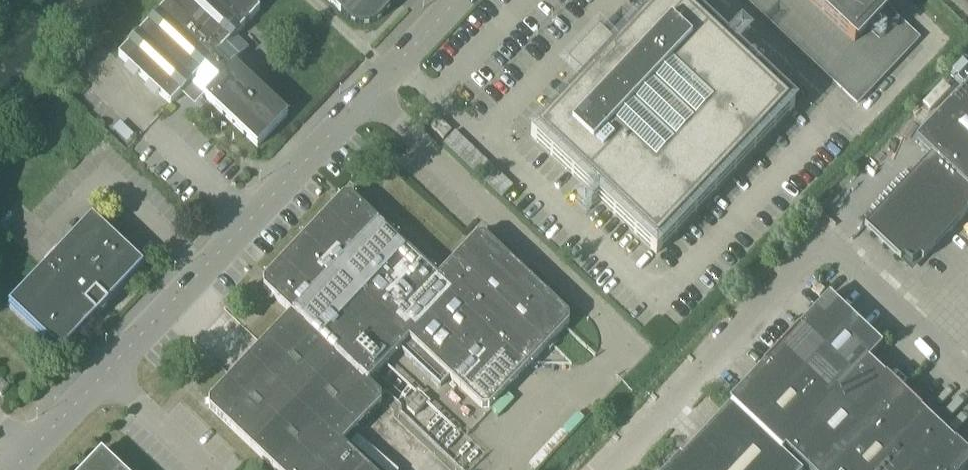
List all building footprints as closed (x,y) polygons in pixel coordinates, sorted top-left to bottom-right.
[(202,98),(203,98),(257,148),(287,116),(234,66),(248,50),(234,37),(259,10),(248,0),(171,0),(118,57),(170,106),(185,90),(194,99),(202,98)] [(347,21),(349,22),(350,23),(352,25),(356,26),(359,27),(362,27),(364,27),(366,27),(368,26),(372,25),(375,23),(378,21),(379,20),(399,0),(325,0),(347,21)] [(571,94),(530,137),(656,255),(794,109),(679,0),(659,0),(604,59),(599,54),(589,64),(594,68),(571,94)] [(857,105),(919,39),(877,0),(745,0),(857,105)] [(967,218),(967,87),(915,144),(931,159),(864,230),(900,263),(903,260),(911,268),(919,259),(922,262),(966,216),(967,218)] [(927,101),(910,118),(917,125),(934,107),(927,101)] [(434,117),(427,110),(426,109),(419,117),(427,124),(434,117)] [(430,128),(443,141),(451,132),(438,120),(430,128)] [(454,133),(444,143),(444,144),(502,199),(512,187),(454,133)] [(263,289),(291,315),(367,385),(399,350),(440,389),(442,386),(449,379),(481,410),(488,409),(568,324),(568,317),(483,237),(476,237),(437,279),(350,197),(343,197),(263,282),(263,289)] [(99,315),(103,315),(106,312),(105,308),(106,308),(108,305),(144,267),(92,217),(7,306),(60,356),(96,318),(99,315)] [(796,330),(780,348),(833,399),(868,362),(882,347),(828,297),(797,331),(796,330)] [(367,385),(291,315),(208,402),(209,410),(273,469),(366,469),(341,446),(381,405),(380,398),(367,385)] [(732,406),(730,407),(781,454),(785,450),(784,450),(833,399),(780,348),(763,366),(728,403),(732,406)] [(868,362),(833,399),(784,450),(785,450),(806,469),(834,469),(905,396),(885,377),(885,378),(868,362)] [(0,398),(8,390),(0,382),(0,397),(0,398)] [(721,382),(715,388),(713,390),(722,399),(730,390),(721,382)] [(905,396),(834,469),(901,469),(940,429),(905,396)] [(407,410),(414,417),(427,404),(419,397),(407,410)] [(730,407),(681,459),(679,457),(667,469),(796,469),(780,455),(781,454),(730,407)] [(940,429),(901,469),(964,469),(967,466),(967,456),(940,429)] [(101,452),(84,469),(120,469),(101,452)]
